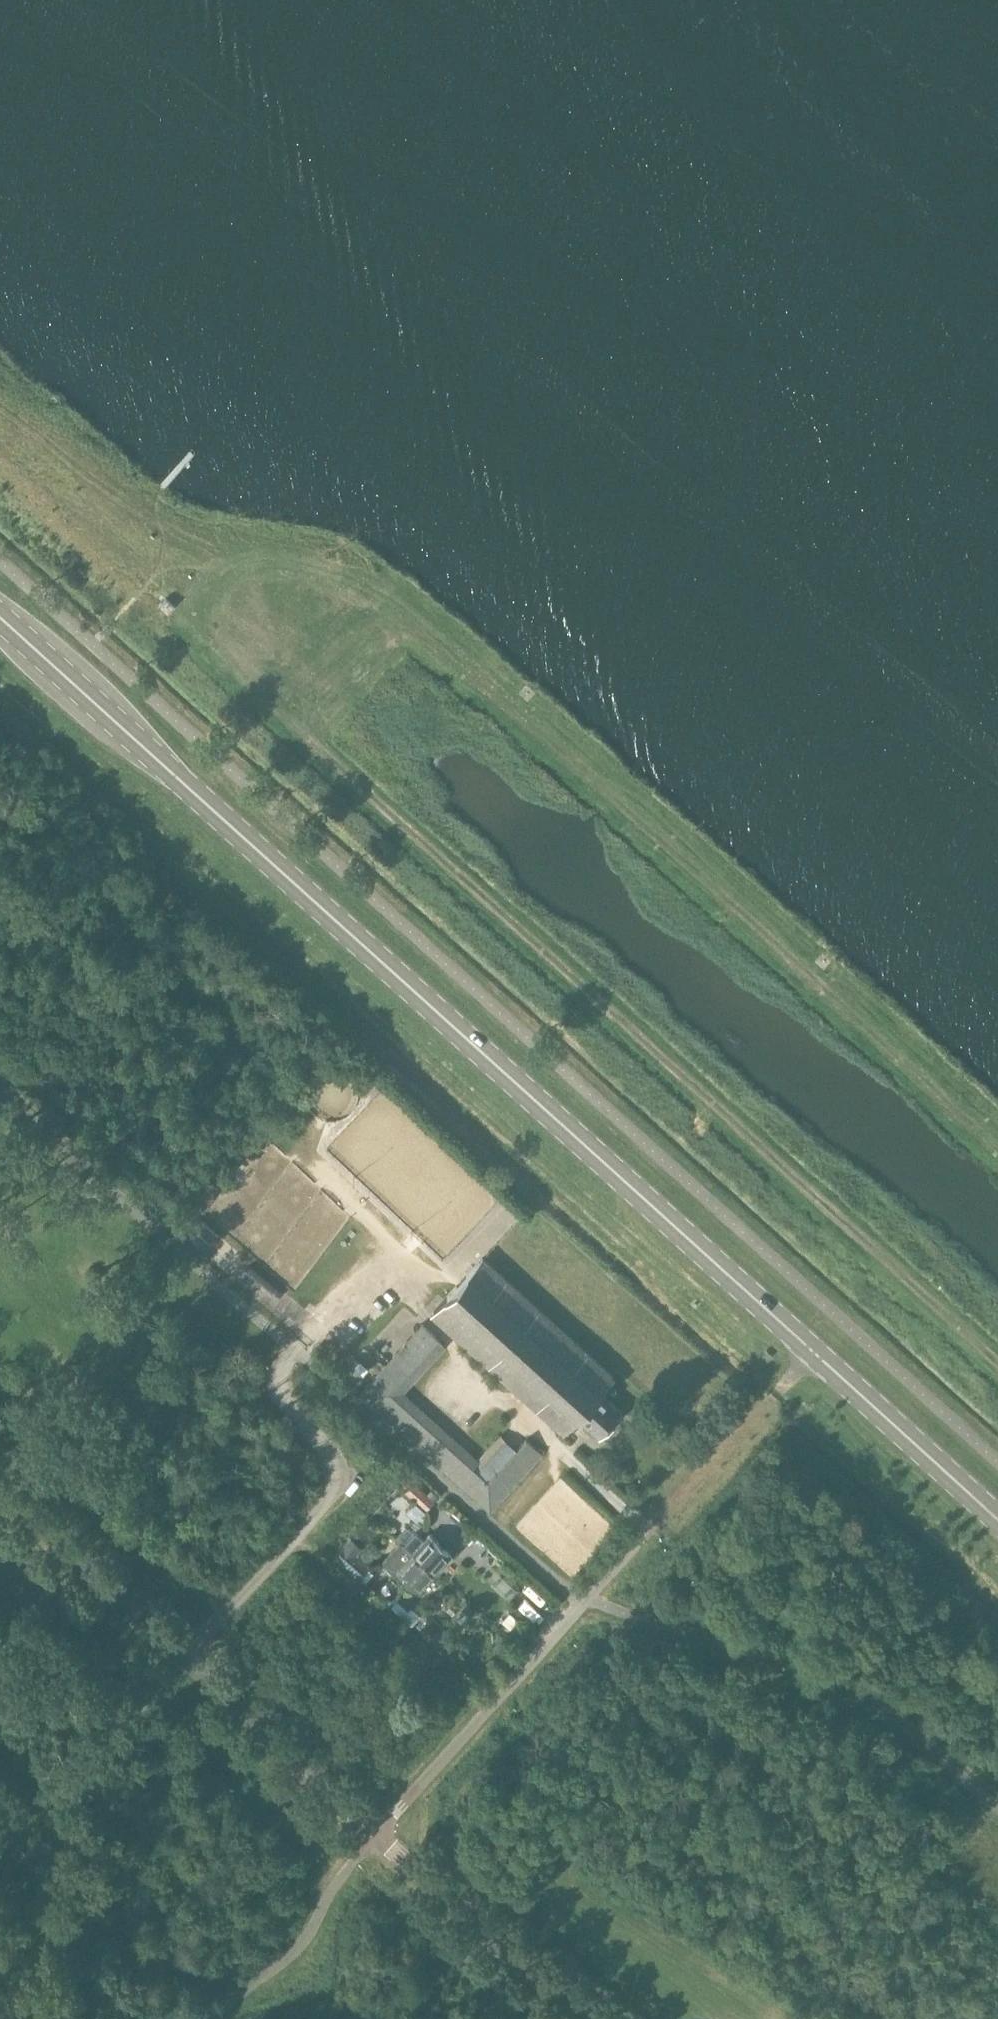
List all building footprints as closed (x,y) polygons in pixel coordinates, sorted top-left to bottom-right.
[(158,605),(167,614),(175,606),(165,597),(158,605)] [(621,1410),(599,1389),(612,1374),(482,1257),(432,1313),(562,1430),(571,1420),(576,1424),(581,1419),(598,1435),(621,1410)] [(423,1324),(361,1393),(490,1510),(542,1452),(526,1437),(488,1479),(392,1391),(439,1338),(423,1324)] [(408,1476),(398,1486),(425,1511),(434,1501),(408,1476)] [(404,1542),(435,1571),(452,1552),(430,1532),(424,1538),(416,1530),(404,1542)] [(335,1555),(342,1561),(359,1577),(368,1566),(354,1553),(361,1545),(352,1537),(335,1555)] [(383,1561),(383,1563),(389,1569),(391,1569),(394,1571),(396,1568),(417,1589),(435,1571),(404,1542),(400,1539),(381,1559),(383,1561)]
